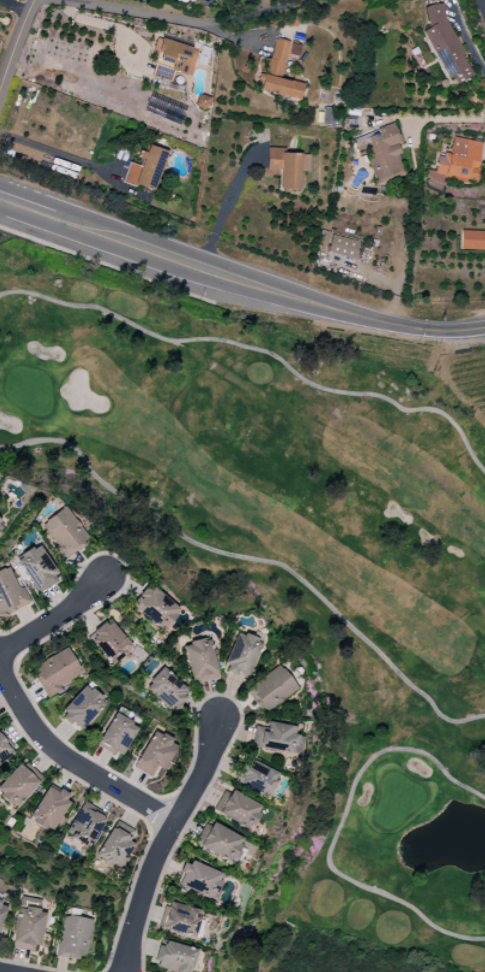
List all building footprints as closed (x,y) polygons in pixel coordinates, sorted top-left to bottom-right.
[(422,31),(451,86),(474,75),(436,3),(422,10),(430,27),(422,31)] [(299,100),(303,84),(281,79),(289,42),(272,38),(260,91),(299,100)] [(171,72),(191,76),(197,48),(158,39),(150,77),(170,81),(171,72)] [(209,97),(195,96),(194,108),(208,109),(209,97)] [(339,117),(331,117),(332,109),(322,109),(321,125),(339,126),(339,117)] [(404,176),(397,155),(400,154),(397,145),(403,143),(396,124),(352,138),(357,153),(364,151),(375,185),(404,176)] [(482,143),(452,137),(449,156),(437,154),(434,171),(426,170),(425,179),(468,186),(469,181),(475,182),(482,143)] [(167,152),(148,145),(145,153),(137,150),(134,157),(141,160),(139,166),(128,163),(122,181),(153,191),(167,152)] [(299,190),(300,171),(309,172),(309,154),(281,153),(281,148),(267,148),(266,172),(279,172),(278,189),(299,190)] [(460,231),(459,250),(484,250),(484,231),(460,231)] [(331,235),(327,253),(354,259),(358,241),(331,235)] [(88,542),(66,506),(40,522),(62,558),(88,542)] [(22,587),(18,589),(8,566),(0,570),(0,616),(29,603),(22,587)] [(130,603),(161,632),(179,612),(148,584),(130,603)] [(89,635),(110,664),(131,649),(110,619),(89,635)] [(247,679),(262,642),(236,632),(222,669),(247,679)] [(208,638),(183,645),(193,684),(218,678),(208,638)] [(29,669),(47,698),(61,690),(59,686),(81,673),(66,647),(29,669)] [(144,686),(168,708),(173,703),(177,707),(189,694),(161,667),(144,686)] [(260,712),(296,692),(282,667),(246,687),(260,712)] [(58,714),(77,732),(104,703),(85,685),(58,714)] [(97,747),(122,758),(137,725),(112,714),(97,747)] [(252,747),(298,755),(301,736),(293,735),(294,727),(267,722),(266,729),(256,727),(252,747)] [(156,768),(162,771),(176,744),(152,731),(133,767),(151,777),(156,768)] [(0,735),(0,763),(13,754),(0,735)] [(266,797),(278,774),(246,758),(234,781),(266,797)] [(13,809),(38,783),(18,764),(0,783),(0,796),(13,809)] [(70,798),(47,785),(27,819),(50,833),(70,798)] [(212,812),(250,830),(261,806),(222,789),(212,812)] [(87,848),(106,817),(83,802),(63,833),(87,848)] [(128,842),(134,831),(114,820),(95,857),(110,864),(111,862),(120,867),(132,844),(128,842)] [(242,838),(204,821),(193,846),(232,862),(242,838)] [(222,875),(184,859),(174,883),(212,899),(222,875)] [(44,912),(32,910),(34,899),(20,897),(12,948),(37,952),(44,912)] [(194,937),(197,923),(196,922),(199,910),(165,901),(158,927),(194,937)] [(92,920),(63,915),(57,956),(85,960),(92,920)] [(159,940),(154,958),(158,960),(156,967),(173,971),(189,971),(195,951),(159,940)]
